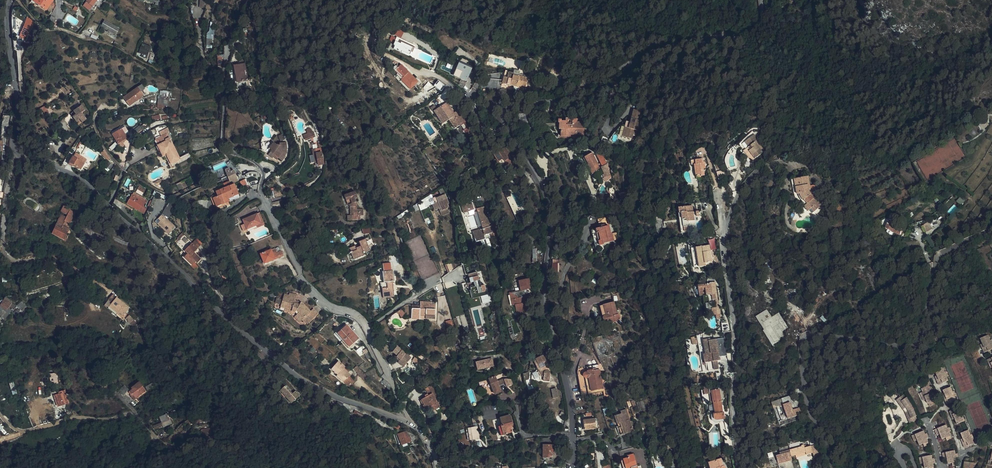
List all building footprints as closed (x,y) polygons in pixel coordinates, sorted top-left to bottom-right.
[(32,1),(45,9),(52,0),(33,0),(32,1)] [(82,6),(87,10),(94,0),(86,0),(82,6)] [(20,31),(24,33),(26,34),(27,34),(30,27),(31,28),(32,26),(31,22),(26,16),(20,31)] [(117,31),(102,23),(100,26),(115,34),(117,31)] [(148,58),(151,45),(145,44),(144,48),(140,47),(139,53),(144,53),(144,57),(148,58)] [(460,60),(453,75),(467,81),(473,66),(460,60)] [(247,80),(245,64),(234,65),(237,82),(247,80)] [(412,88),(418,80),(398,64),(396,65),(392,69),(397,73),(403,78),(401,80),(412,88)] [(512,75),(504,72),(501,84),(512,87),(511,90),(517,92),(519,89),(519,87),(524,88),(527,80),(512,76),(512,75)] [(397,73),(394,76),(411,89),(412,88),(401,80),(403,78),(397,73)] [(445,85),(438,80),(434,86),(441,91),(445,85)] [(132,107),(143,95),(136,88),(125,100),(132,107)] [(170,100),(170,92),(162,91),(162,94),(158,94),(157,105),(168,105),(168,100),(170,100)] [(465,120),(458,110),(454,112),(447,102),(437,108),(435,105),(430,107),(433,111),(433,110),(442,123),(449,119),(454,127),(465,120)] [(81,105),(73,111),(75,115),(73,117),(77,123),(84,117),(81,112),(84,110),(81,105)] [(622,119),(621,125),(624,126),(622,135),(631,138),(633,132),(636,133),(638,124),(635,123),(636,118),(633,117),(635,109),(629,107),(625,120),(622,119)] [(296,120),(290,110),(288,111),(289,113),(287,114),(291,122),(296,120)] [(518,114),(519,122),(530,121),(529,113),(518,114)] [(583,135),(584,122),(579,122),(579,118),(572,118),(565,117),(565,121),(560,121),(560,120),(557,120),(557,122),(559,122),(558,128),(561,129),(560,135),(565,136),(565,133),(566,133),(566,132),(569,132),(569,134),(583,135)] [(133,134),(141,129),(139,126),(131,131),(133,134)] [(310,129),(309,128),(308,128),(307,128),(307,129),(306,129),(306,130),(307,133),(302,135),(304,139),(314,135),(313,131),(311,132),(310,129)] [(127,138),(121,129),(112,134),(118,143),(127,138)] [(162,149),(159,150),(162,157),(163,156),(165,155),(170,164),(179,159),(168,140),(160,144),(162,149)] [(272,158),(273,157),(274,155),(277,158),(281,160),(285,155),(284,155),(286,152),(286,149),(286,142),(279,143),(279,144),(276,144),(273,142),(268,148),(271,150),(267,155),(272,158)] [(758,153),(755,150),(752,146),(746,152),(754,162),(759,158),(756,154),(758,153)] [(506,156),(509,154),(504,147),(494,154),(496,158),(501,166),(503,165),(504,165),(506,164),(510,161),(508,158),(506,156)] [(323,162),(321,152),(319,152),(318,148),(312,149),(315,161),(317,161),(318,164),(322,164),(323,162)] [(599,163),(592,151),(583,156),(593,173),(602,167),(605,172),(601,174),(603,178),(612,173),(610,168),(608,163),(603,166),(601,162),(599,163)] [(751,165),(754,162),(746,152),(744,154),(749,160),(748,161),(751,165)] [(86,160),(81,157),(79,160),(73,157),(69,164),(73,167),(73,165),(81,170),(86,160)] [(691,176),(692,176),(696,176),(696,177),(700,177),(700,170),(702,170),(702,169),(703,164),(701,164),(701,161),(697,161),(698,158),(696,158),(696,161),(689,160),(689,165),(691,165),(691,176)] [(237,180),(233,171),(225,174),(230,183),(237,180)] [(810,212),(812,210),(815,207),(819,210),(823,205),(815,198),(815,199),(810,193),(809,192),(810,191),(810,190),(807,177),(790,182),(795,199),(796,201),(797,203),(800,206),(802,205),(810,212)] [(507,182),(510,188),(516,185),(514,179),(507,182)] [(233,184),(230,186),(225,188),(220,190),(221,190),(222,205),(225,204),(224,201),(228,199),(238,194),(233,184)] [(283,187),(273,189),(275,197),(284,195),(283,187)] [(348,219),(356,219),(356,214),(359,214),(359,208),(356,208),(356,205),(355,205),(353,202),(355,201),(354,197),(357,196),(354,191),(344,195),(347,204),(349,203),(351,207),(350,214),(348,214),(348,219)] [(144,203),(132,196),(131,195),(130,198),(121,193),(117,199),(126,205),(126,204),(137,211),(143,214),(146,209),(142,207),(145,203),(144,203)] [(134,193),(132,196),(144,203),(145,200),(134,193)] [(609,205),(607,193),(599,195),(601,207),(609,205)] [(448,205),(443,194),(435,198),(434,196),(433,197),(435,201),(436,200),(437,202),(433,204),(436,209),(440,207),(441,210),(447,207),(446,206),(448,205)] [(474,209),(471,201),(461,204),(463,212),(474,209)] [(695,230),(692,205),(679,207),(680,212),(681,212),(684,231),(695,230)] [(161,216),(166,219),(170,208),(167,206),(166,206),(161,216)] [(488,233),(492,231),(494,236),(500,234),(497,223),(489,225),(483,206),(476,208),(482,228),(472,231),(475,242),(489,237),(488,233)] [(70,232),(61,227),(64,221),(68,223),(72,215),(62,210),(61,212),(62,213),(59,218),(53,230),(54,230),(51,236),(64,242),(68,233),(69,234),(70,232)] [(892,232),(899,235),(901,229),(894,226),(895,221),(898,221),(898,217),(894,216),(894,214),(890,212),(884,227),(889,231),(890,231),(891,231),(892,231),(892,232)] [(259,222),(256,214),(242,220),(244,224),(241,225),(243,231),(247,230),(246,229),(256,225),(260,223),(259,222)] [(175,227),(166,219),(161,216),(160,216),(157,219),(160,222),(158,224),(166,231),(167,230),(170,233),(175,227)] [(608,224),(606,217),(596,220),(598,227),(608,224)] [(930,230),(927,222),(920,227),(924,234),(930,230)] [(594,229),(596,233),(597,233),(599,240),(602,240),(603,244),(613,241),(610,233),(609,233),(607,226),(594,229)] [(369,250),(368,247),(371,245),(368,238),(358,242),(360,246),(355,248),(354,246),(349,248),(351,252),(349,253),(349,254),(351,253),(353,260),(364,255),(363,253),(369,250)] [(200,259),(187,247),(183,251),(186,254),(184,257),(192,264),(194,262),(195,264),(200,259)] [(709,264),(707,247),(690,249),(693,268),(703,267),(703,264),(709,264)] [(274,259),(283,255),(281,251),(277,252),(275,248),(271,250),(268,251),(265,252),(261,254),(260,254),(264,263),(274,259)] [(381,297),(393,296),(392,290),(390,281),(392,281),(390,270),(380,271),(381,282),(384,282),(385,288),(380,288),(381,297)] [(478,285),(474,271),(467,273),(468,277),(464,278),(465,282),(471,281),(473,286),(468,287),(471,296),(485,292),(483,284),(478,285)] [(520,280),(521,290),(532,288),(530,278),(520,280)] [(715,309),(712,284),(706,285),(706,286),(705,286),(704,286),(703,286),(703,287),(692,289),(693,300),(699,299),(701,307),(702,306),(704,318),(709,317),(709,318),(713,317),(714,321),(718,321),(716,309),(715,309)] [(524,304),(523,297),(530,296),(528,289),(521,290),(511,292),(513,304),(515,304),(517,313),(528,311),(526,303),(524,304)] [(280,307),(285,308),(286,307),(292,308),(291,311),(296,312),(298,314),(297,315),(302,321),(303,320),(307,324),(318,314),(314,309),(311,312),(301,302),(295,301),(296,294),(289,293),(289,295),(284,294),(280,307)] [(620,293),(612,295),(614,302),(622,300),(620,293)] [(482,303),(491,301),(490,294),(481,296),(482,303)] [(125,314),(129,307),(116,297),(109,309),(124,321),(128,316),(125,314)] [(4,299),(0,304),(0,306),(4,310),(8,313),(14,307),(4,299)] [(25,305),(21,301),(17,305),(17,306),(12,312),(12,313),(15,315),(25,306),(24,305),(25,305)] [(418,301),(418,305),(417,308),(410,308),(409,318),(418,319),(418,315),(423,315),(423,317),(432,318),(433,304),(429,304),(429,301),(418,301)] [(614,302),(603,305),(606,317),(604,318),(605,322),(608,322),(615,320),(616,321),(621,320),(619,313),(618,314),(614,302)] [(783,331),(789,327),(780,312),(772,316),(768,309),(755,316),(772,345),(786,337),(783,331)] [(451,319),(446,321),(448,329),(454,327),(451,319)] [(342,339),(352,331),(346,324),(336,333),(342,339)] [(358,337),(352,331),(342,339),(348,346),(358,337)] [(381,340),(373,332),(372,335),(372,338),(373,341),(376,340),(377,342),(380,342),(381,340)] [(982,338),(984,344),(982,345),(983,349),(988,348),(989,352),(991,351),(991,341),(990,335),(982,338)] [(720,360),(727,357),(722,340),(709,344),(709,342),(701,344),(705,359),(708,358),(711,366),(706,367),(709,376),(720,372),(718,363),(717,361),(720,360)] [(400,360),(405,365),(406,364),(411,358),(397,347),(393,352),(397,355),(396,357),(400,360)] [(549,370),(542,355),(532,359),(540,376),(542,376),(542,379),(548,380),(549,372),(548,371),(549,370)] [(493,365),(492,358),(475,361),(477,369),(493,365)] [(348,374),(342,368),(343,367),(337,361),(330,368),(336,373),(335,375),(342,381),(348,374)] [(599,364),(578,368),(577,372),(581,395),(604,391),(599,364)] [(935,374),(937,381),(942,379),(943,383),(948,381),(947,377),(945,372),(943,366),(935,370),(936,374),(935,374)] [(503,374),(503,372),(490,378),(489,378),(495,393),(500,391),(498,385),(508,380),(507,376),(503,374)] [(152,381),(154,385),(155,387),(161,383),(158,378),(152,381)] [(389,390),(391,388),(390,385),(385,379),(382,381),(387,387),(389,390)] [(928,387),(931,396),(933,403),(940,400),(934,381),(927,384),(928,387)] [(142,386),(138,382),(132,387),(133,388),(127,393),(131,397),(130,398),(132,401),(144,391),(140,387),(142,386)] [(295,391),(293,392),(292,393),(285,386),(279,390),(291,403),(299,396),(295,391)] [(423,390),(426,395),(427,397),(430,395),(435,402),(439,400),(430,386),(423,390)] [(916,396),(913,391),(910,386),(901,392),(907,402),(909,401),(915,397),(916,396)] [(943,396),(945,401),(950,399),(951,403),(957,401),(955,396),(953,392),(951,387),(943,390),(945,395),(943,396)] [(709,390),(709,389),(702,391),(703,395),(709,394),(710,404),(712,404),(715,414),(711,415),(712,420),(712,421),(713,422),(714,422),(715,423),(719,422),(725,421),(723,412),(722,412),(720,402),(717,388),(709,390)] [(63,391),(59,392),(59,394),(53,396),(57,406),(67,402),(68,402),(63,391)] [(427,397),(426,395),(419,399),(420,401),(423,406),(424,405),(426,409),(429,408),(430,407),(433,411),(438,408),(435,402),(430,395),(427,397)] [(772,401),(780,426),(796,421),(795,417),(802,414),(800,407),(794,409),(790,396),(772,401)] [(918,404),(915,397),(909,401),(912,406),(918,404)] [(633,402),(634,412),(646,410),(645,401),(633,402)] [(920,403),(918,404),(912,406),(909,407),(913,419),(924,416),(920,403)] [(959,407),(954,409),(955,414),(951,415),(953,420),(954,420),(956,424),(964,421),(962,416),(960,412),(959,407)] [(345,425),(346,422),(332,414),(321,408),(320,410),(345,425)] [(634,430),(627,408),(619,411),(620,414),(616,415),(622,434),(634,430)] [(512,424),(509,414),(500,417),(504,433),(511,431),(510,425),(512,424)] [(166,415),(165,416),(159,420),(152,425),(154,428),(162,423),(162,424),(169,419),(166,415)] [(596,428),(593,418),(583,420),(585,430),(596,428)] [(946,424),(937,427),(940,434),(941,439),(945,438),(946,441),(951,439),(948,432),(947,427),(946,424)] [(468,440),(480,439),(479,426),(467,427),(468,440)] [(359,438),(361,430),(353,428),(352,431),(349,430),(348,434),(359,438)] [(932,442),(927,428),(915,432),(917,439),(920,438),(922,442),(925,441),(926,444),(932,442)] [(414,444),(411,437),(406,439),(405,436),(403,432),(400,434),(403,439),(405,447),(414,444)] [(960,439),(962,444),(966,443),(968,447),(973,445),(972,441),(970,437),(968,432),(960,435),(962,438),(960,439)] [(554,454),(554,444),(543,444),(543,458),(550,458),(550,455),(553,455),(554,454)] [(791,456),(795,455),(805,452),(806,453),(812,452),(811,445),(804,447),(803,444),(801,445),(801,446),(790,449),(791,456)] [(954,451),(946,453),(947,459),(948,463),(951,463),(952,467),(957,466),(956,460),(955,455),(954,451)] [(638,466),(633,453),(622,457),(626,467),(636,467),(638,466)] [(973,456),(969,455),(967,459),(965,467),(970,467),(978,467),(979,461),(973,459),(973,456)] [(923,465),(924,467),(934,467),(933,465),(932,460),(931,456),(922,458),(923,465)] [(725,465),(724,466),(722,458),(710,462),(712,467),(725,467),(725,465)]
